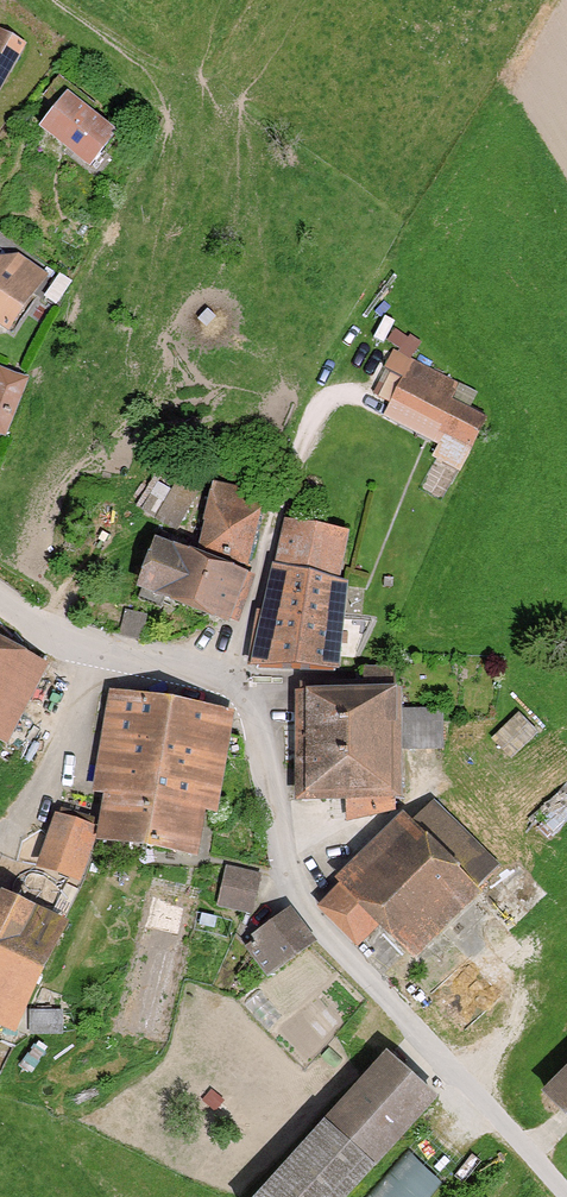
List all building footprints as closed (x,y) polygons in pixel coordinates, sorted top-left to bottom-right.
[(22,44),(0,31),(0,83),(22,44)] [(66,94),(43,124),(90,159),(113,130),(66,94)] [(7,332),(44,274),(12,255),(0,256),(0,328),(7,332)] [(396,342),(372,405),(466,446),(482,408),(447,394),(455,369),(396,342)] [(6,436),(25,376),(0,368),(0,434),(6,436)] [(217,485),(202,549),(245,559),(261,496),(217,485)] [(288,522),(254,660),(333,662),(338,579),(346,532),(288,522)] [(248,574),(158,541),(143,581),(172,592),(170,596),(232,618),(248,574)] [(5,738),(43,660),(0,638),(0,735),(5,738)] [(300,691),(300,796),(350,796),(351,817),(393,807),(393,795),(400,795),(400,747),(442,747),(441,710),(399,710),(399,689),(394,689),(393,669),(366,669),(366,691),(300,691)] [(225,716),(115,699),(102,786),(111,787),(104,833),(193,847),(200,803),(211,804),(225,716)] [(510,755),(539,729),(520,708),(491,734),(510,755)] [(534,730),(514,761),(528,770),(548,739),(534,730)] [(566,817),(566,779),(539,809),(558,827),(566,817)] [(379,921),(415,958),(482,891),(477,886),(498,865),(434,801),(410,825),(403,818),(345,877),(348,880),(322,906),(358,942),(379,921)] [(96,829),(59,816),(43,861),(80,874),(96,829)] [(257,875),(229,868),(220,903),(249,909),(257,875)] [(0,890),(0,1021),(13,1027),(63,920),(0,890)] [(310,939),(290,912),(249,943),(269,969),(310,939)] [(260,1196),(340,1196),(431,1097),(387,1057),(260,1196)] [(545,1083),(566,1104),(566,1059),(545,1083)] [(442,1174),(404,1147),(368,1196),(426,1196),(442,1174)]
